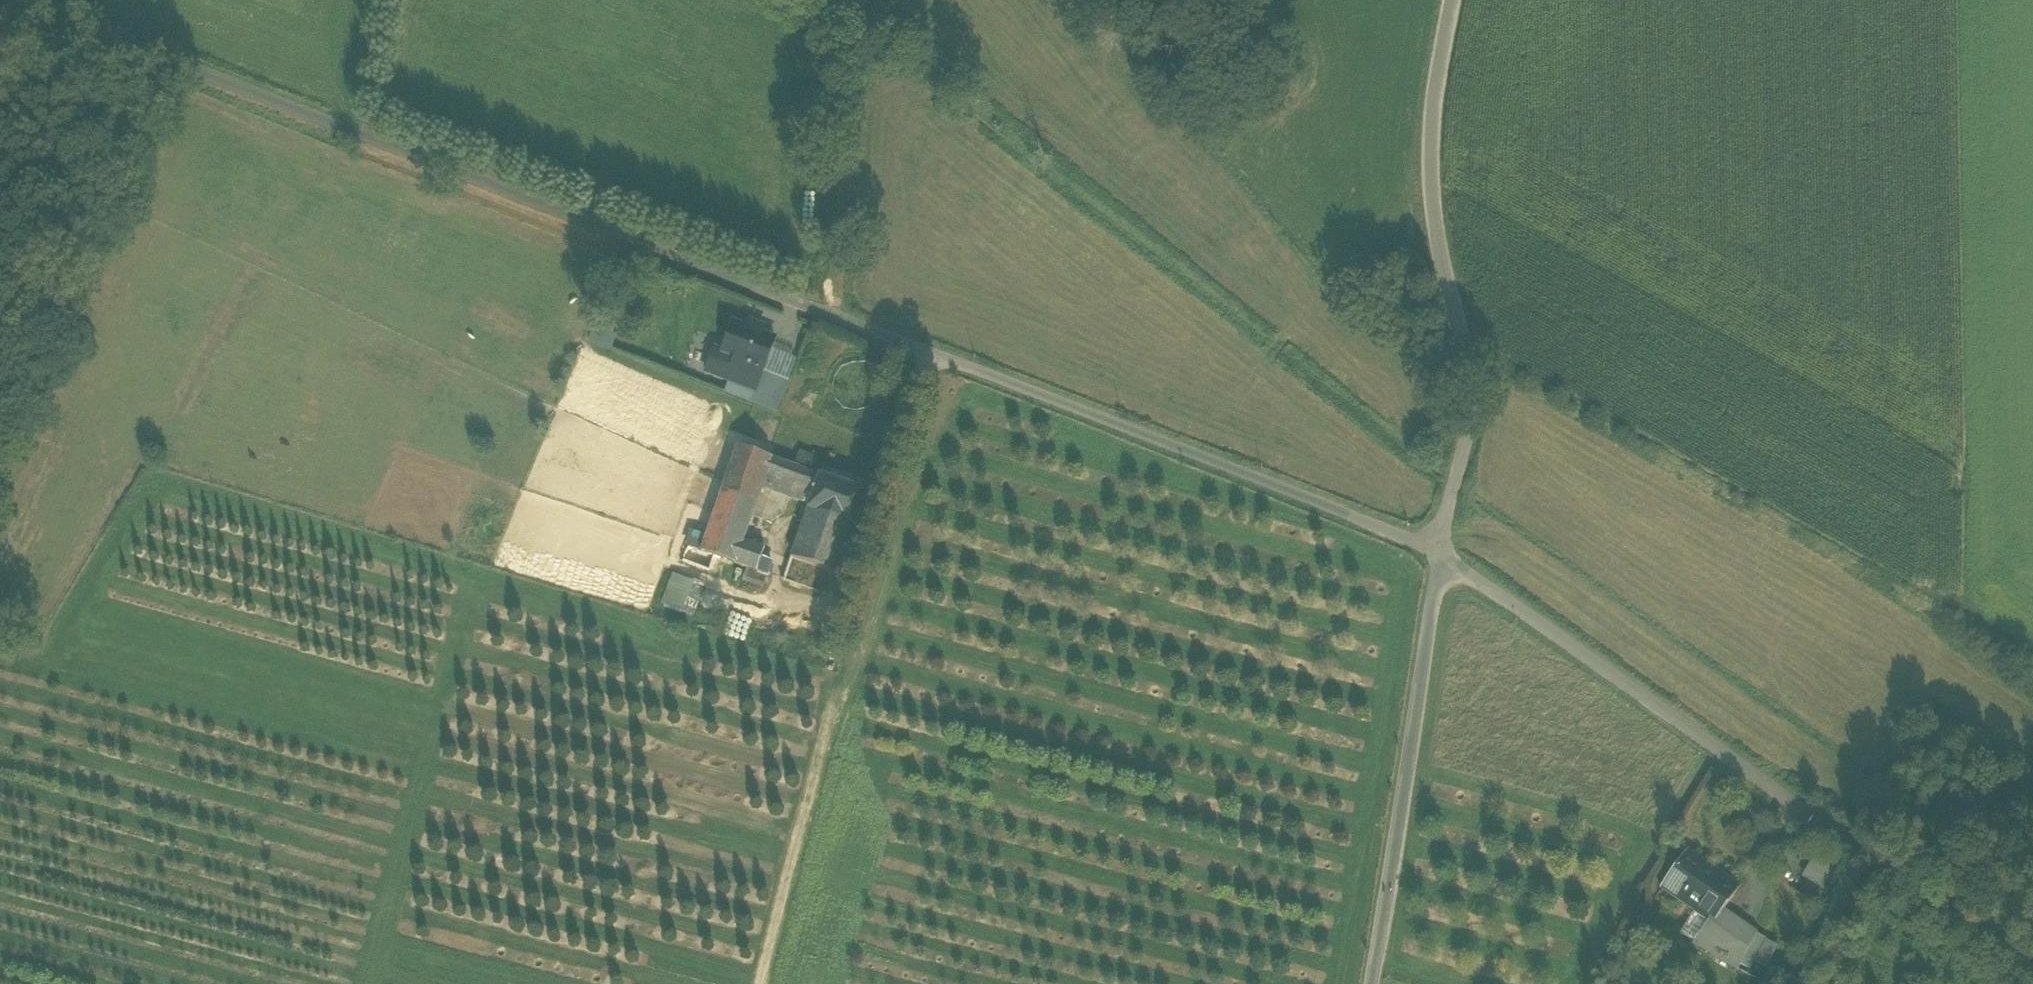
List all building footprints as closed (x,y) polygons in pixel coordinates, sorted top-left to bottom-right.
[(762,370),(775,338),(759,332),(762,326),(751,322),(749,328),(734,322),(722,352),(715,349),(706,372),(728,381),(729,379),(754,388),(755,389),(762,370)] [(753,390),(780,401),(788,380),(762,370),(755,389),(754,388),(753,390)] [(738,446),(701,551),(714,556),(735,564),(743,541),(746,532),(762,487),(772,458),(738,446)] [(820,475),(772,458),(762,487),(809,504),(820,475)] [(808,508),(854,525),(866,491),(820,475),(809,504),(808,508)] [(791,557),(837,573),(854,525),(808,508),(791,557)] [(746,532),(743,541),(764,548),(767,539),(746,532)] [(765,548),(764,548),(743,541),(735,564),(747,568),(756,571),(765,548)] [(688,547),(682,561),(709,571),(714,556),(701,551),(688,547)] [(691,616),(709,571),(682,561),(666,607),(691,616)] [(742,580),(763,587),(767,574),(756,571),(747,568),(742,580)] [(1841,866),(1816,849),(1799,874),(1824,891),(1841,866)] [(1661,887),(1681,900),(1708,864),(1687,850),(1676,866),(1674,864),(1670,865),(1667,869),(1668,873),(1670,874),(1661,887)] [(1709,918),(1713,921),(1722,909),(1739,886),(1708,864),(1681,900),(1709,918)] [(1738,921),(1722,909),(1713,921),(1730,932),(1738,921)] [(1731,965),(1737,968),(1740,963),(1755,933),(1756,933),(1738,921),(1730,932),(1713,921),(1709,918),(1697,942),(1714,951),(1711,955),(1712,955),(1731,965)] [(1740,963),(1750,968),(1765,939),(1755,933),(1740,963)]
